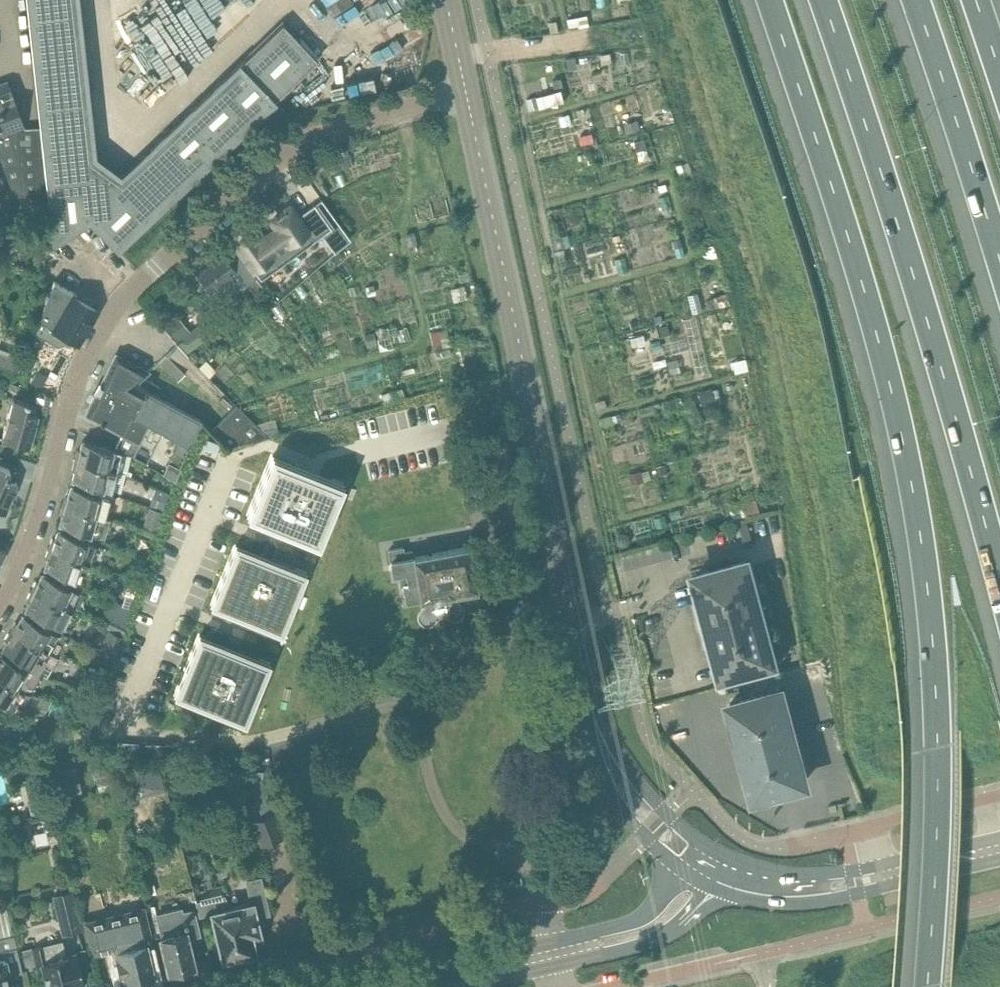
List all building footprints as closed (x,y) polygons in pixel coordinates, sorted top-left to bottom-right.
[(40,127),(49,210),(52,245),(53,245),(91,221),(116,248),(118,250),(128,240),(129,240),(140,229),(175,195),(175,196),(187,185),(186,184),(215,157),(223,150),(244,129),(245,130),(256,119),(256,118),(273,101),(287,88),(302,74),(317,59),(282,23),(121,177),(93,156),(77,0),(26,0),(40,127)] [(365,52),(395,38),(400,48),(421,38),(402,0),(325,0),(342,35),(354,30),(365,52)] [(49,210),(40,127),(24,128),(6,80),(0,83),(0,227),(49,210)] [(238,248),(233,251),(256,277),(258,276),(260,279),(313,240),(321,234),(334,252),(335,251),(350,239),(338,222),(331,227),(314,203),(296,216),(289,207),(272,219),(276,226),(263,236),(258,229),(236,245),(238,248)] [(91,224),(76,238),(100,264),(115,250),(91,224)] [(224,254),(196,275),(213,298),(222,290),(229,298),(245,286),(254,279),(256,277),(233,251),(226,257),(224,254)] [(74,297),(76,293),(53,280),(36,332),(58,344),(66,341),(69,337),(77,342),(96,310),(74,297)] [(192,333),(174,312),(160,325),(178,345),(192,333)] [(670,334),(668,325),(660,327),(662,336),(670,334)] [(248,346),(239,353),(245,360),(254,354),(248,346)] [(11,373),(16,361),(0,354),(0,368),(11,373)] [(122,432),(115,446),(120,447),(174,477),(201,421),(131,383),(146,371),(115,355),(86,413),(122,432)] [(185,375),(167,356),(159,363),(177,382),(185,375)] [(38,371),(30,383),(40,389),(47,376),(38,371)] [(12,397),(1,438),(29,446),(37,414),(24,410),(26,404),(27,404),(28,401),(12,397)] [(270,436),(258,425),(256,425),(237,405),(211,431),(227,448),(270,436)] [(74,459),(115,470),(120,451),(82,441),(79,450),(77,449),(74,459)] [(271,453),(246,515),(318,544),(343,482),(320,473),(295,463),(271,453)] [(74,470),(72,479),(110,489),(115,470),(74,459),(72,469),(74,470)] [(0,511),(4,512),(16,482),(14,481),(4,477),(6,470),(8,471),(9,469),(9,468),(0,464),(0,512),(0,511)] [(644,481),(641,472),(641,470),(629,474),(633,485),(644,481)] [(641,472),(644,481),(652,479),(649,470),(641,472)] [(62,504),(103,515),(108,496),(70,485),(68,494),(65,494),(62,504)] [(160,490),(154,507),(162,509),(167,493),(160,490)] [(756,499),(744,502),(747,516),(760,512),(756,499)] [(728,504),(727,508),(730,520),(747,516),(744,502),(743,500),(728,504)] [(62,515),(59,524),(97,536),(103,515),(62,504),(59,514),(62,515)] [(145,521),(143,529),(155,533),(162,510),(155,508),(149,523),(145,521)] [(745,547),(752,545),(746,522),(739,524),(745,547)] [(48,548),(87,562),(94,543),(58,529),(54,538),(52,537),(48,548)] [(282,635),(307,573),(235,543),(209,606),(282,635)] [(476,590),(468,546),(414,556),(413,551),(403,552),(402,547),(388,550),(393,574),(399,572),(401,584),(402,583),(406,603),(476,590)] [(47,558),(44,567),(81,580),(87,562),(48,548),(45,557),(47,558)] [(722,674),(773,660),(746,561),(696,574),(708,619),(709,619),(709,618),(711,617),(714,629),(712,629),(711,628),(710,629),(722,674)] [(30,590),(68,608),(77,590),(41,573),(37,581),(35,580),(30,590)] [(28,600),(24,609),(60,626),(68,608),(30,590),(26,599),(28,600)] [(9,631),(46,651),(56,634),(22,614),(17,622),(15,621),(9,631)] [(127,625),(125,623),(113,617),(109,627),(123,635),(127,625)] [(7,640),(2,648),(36,668),(34,672),(38,674),(44,663),(40,661),(46,651),(9,631),(4,639),(7,640)] [(102,653),(111,658),(112,659),(122,637),(112,631),(102,653)] [(270,663),(198,633),(173,696),(245,725),(270,663)] [(34,672),(32,674),(0,654),(0,679),(21,692),(26,684),(30,687),(38,674),(34,672)] [(21,692),(0,679),(0,701),(10,708),(21,692)] [(730,703),(754,796),(805,782),(780,690),(730,703)] [(132,777),(137,797),(165,791),(160,771),(129,768),(124,769),(127,778),(132,777)] [(275,812),(262,778),(247,776),(262,816),(251,820),(261,845),(282,837),(273,813),(275,812)] [(45,798),(28,802),(31,815),(49,811),(45,798)] [(208,894),(195,897),(200,916),(212,913),(222,959),(255,952),(253,944),(262,942),(255,915),(268,912),(259,877),(246,880),(251,901),(231,906),(222,891),(208,894)] [(62,934),(83,929),(73,890),(52,895),(62,934)] [(183,969),(195,966),(188,936),(199,934),(193,909),(181,912),(180,908),(156,914),(161,936),(159,936),(167,972),(169,972),(172,975),(182,973),(183,969)] [(141,910),(106,918),(84,923),(91,952),(112,947),(120,979),(124,978),(125,982),(138,979),(139,983),(153,979),(145,943),(149,942),(141,910)] [(9,974),(22,971),(13,934),(0,937),(0,951),(3,950),(5,958),(0,959),(0,986),(12,986),(9,974)] [(75,951),(76,954),(66,957),(62,941),(20,951),(25,970),(38,967),(37,964),(43,963),(48,986),(77,986),(77,985),(83,983),(78,963),(87,961),(84,949),(75,951)]
